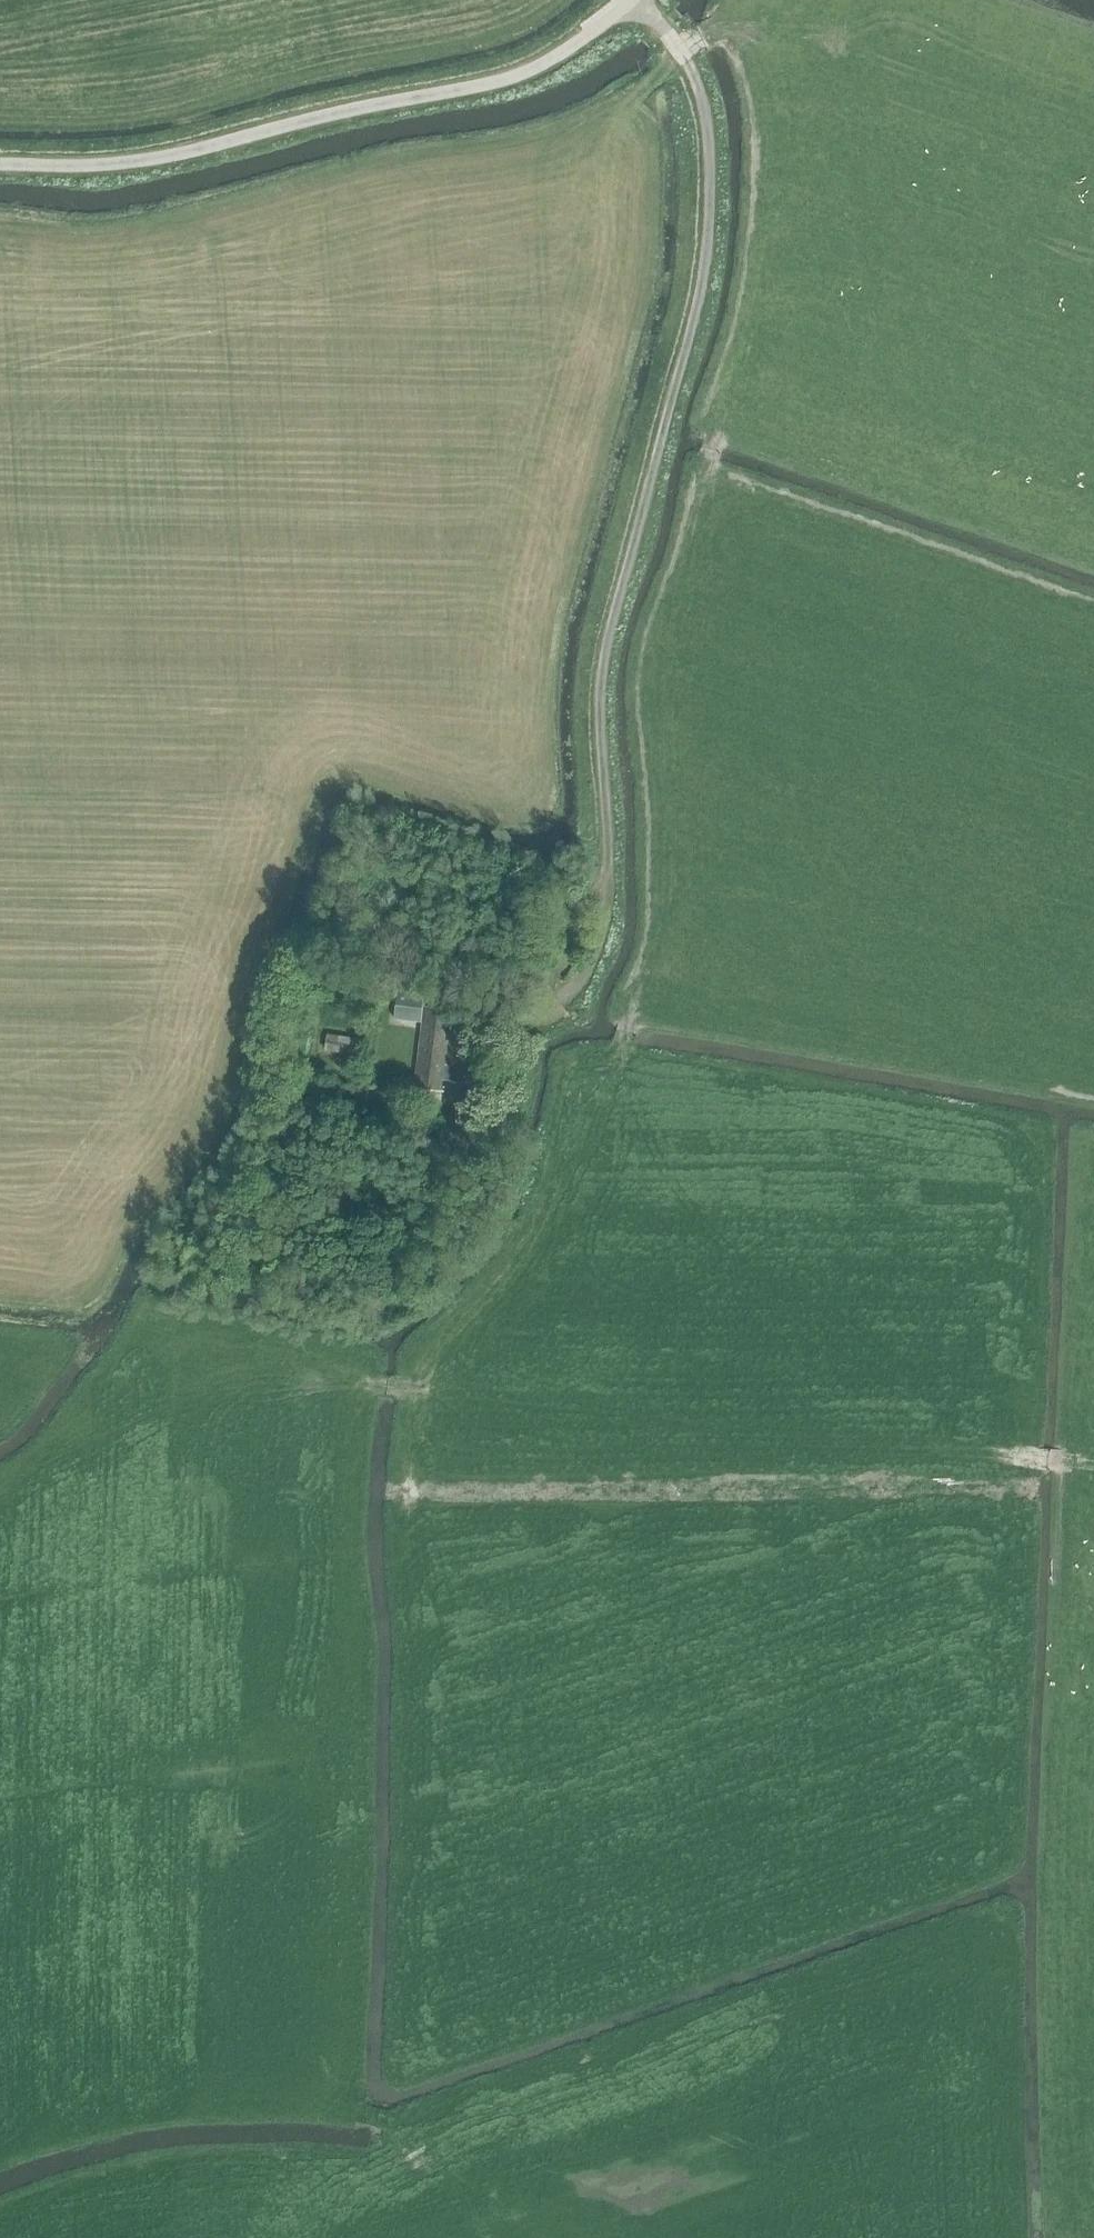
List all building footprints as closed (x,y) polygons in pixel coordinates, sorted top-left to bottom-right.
[(393,1019),(420,1022),(423,993),(397,990),(393,1019)] [(425,1007),(415,1088),(443,1091),(453,1010),(425,1007)] [(483,1049),(486,1026),(455,1022),(450,1066),(476,1069),(478,1048),(483,1049)] [(324,1051),(357,1055),(359,1039),(327,1034),(324,1051)]
